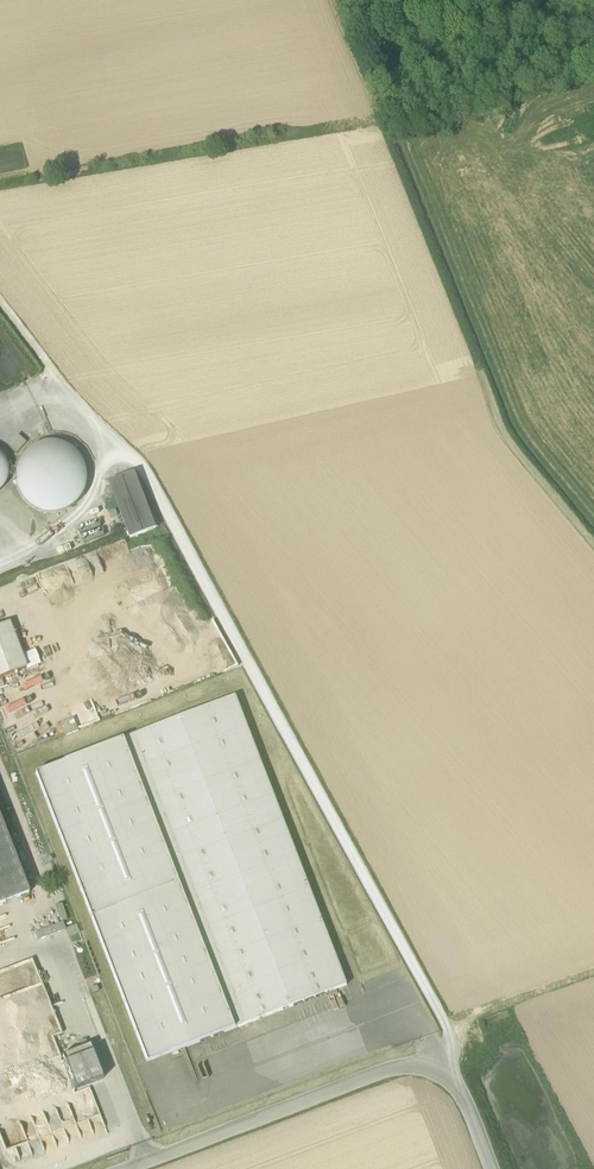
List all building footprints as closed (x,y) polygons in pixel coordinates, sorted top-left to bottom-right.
[(26,443),(18,436),(9,446),(17,453),(26,443)] [(57,513),(70,508),(82,497),(87,484),(87,470),(82,459),(73,449),(61,443),(46,442),(32,447),(22,457),(16,470),(17,485),(22,498),(32,508),(44,512),(57,513)] [(1,490),(6,482),(8,473),(7,465),(3,457),(0,454),(0,490),(1,490)] [(109,482),(131,539),(156,529),(134,473),(109,482)] [(99,521),(79,529),(81,534),(101,527),(99,521)] [(102,530),(82,538),(84,543),(104,535),(102,530)] [(0,627),(0,679),(26,668),(21,656),(9,624),(0,627)] [(32,652),(21,656),(26,668),(37,664),(32,652)] [(12,700),(7,685),(0,687),(0,704),(12,700)] [(236,696),(125,739),(236,1028),(260,1019),(260,1020),(335,992),(335,990),(347,985),(236,696)] [(4,723),(19,718),(14,704),(0,709),(0,713),(4,723)] [(74,718),(60,724),(65,737),(79,731),(74,718)] [(147,1063),(236,1028),(125,739),(35,774),(147,1063)] [(0,821),(0,906),(28,895),(0,821)] [(67,921),(62,904),(55,907),(60,923),(67,921)] [(63,923),(34,934),(37,941),(66,930),(63,923)] [(77,926),(66,930),(69,938),(80,934),(77,926)] [(0,972),(0,987),(8,984),(6,978),(13,975),(10,968),(0,972)] [(91,1052),(64,1063),(75,1091),(102,1080),(91,1052)]
